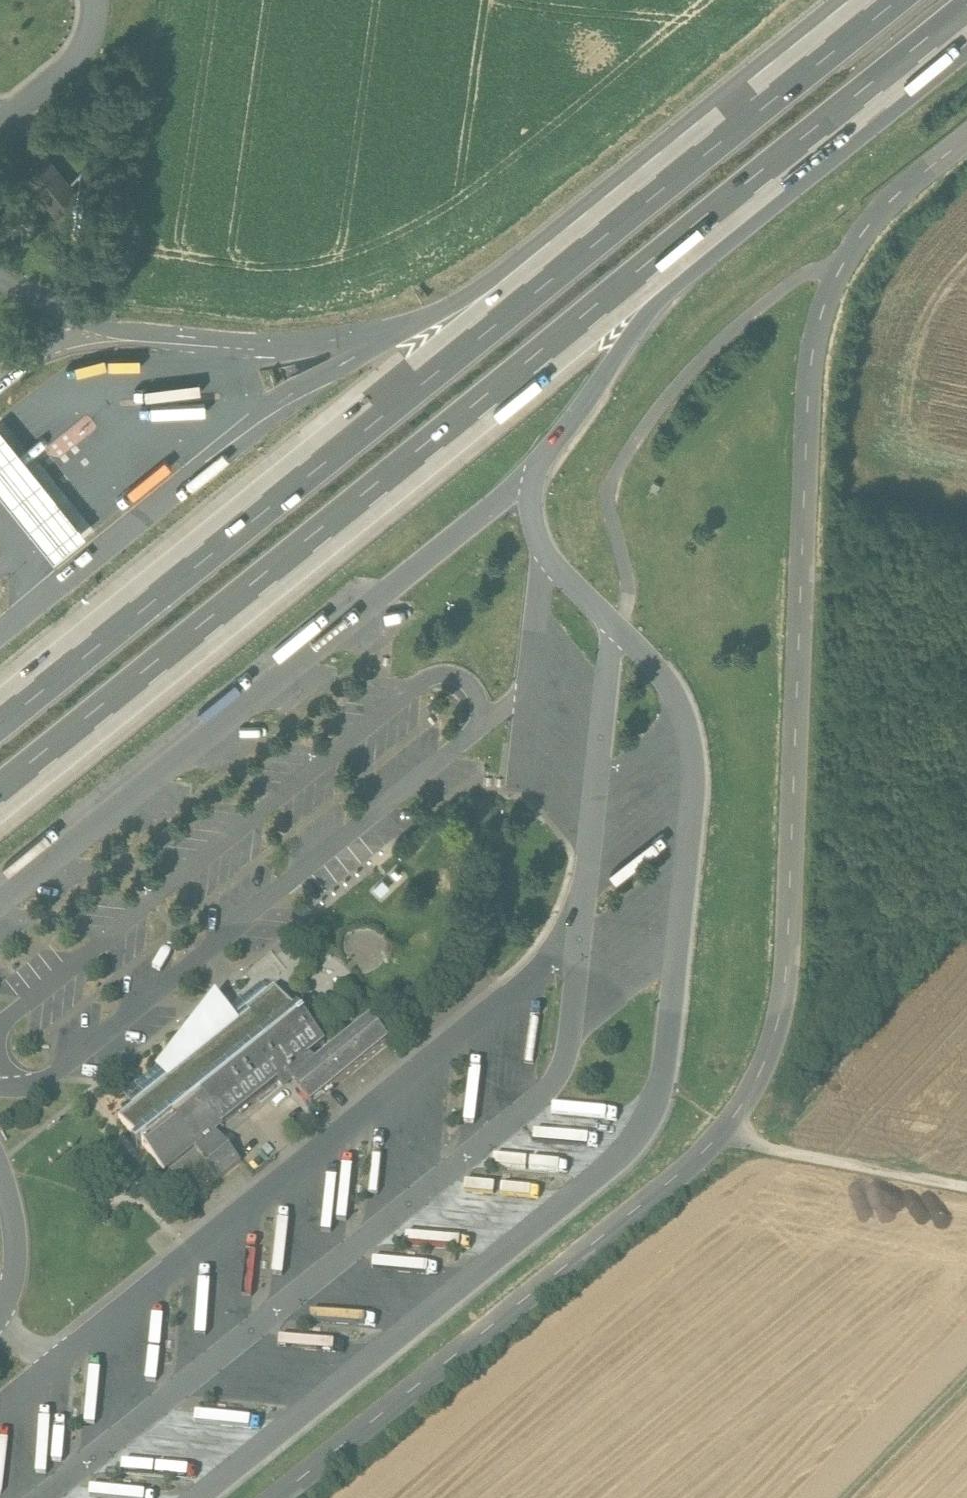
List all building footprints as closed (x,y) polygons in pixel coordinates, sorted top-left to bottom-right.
[(79,198),(49,160),(28,177),(58,215),(79,198)] [(30,530),(55,560),(86,535),(61,504),(17,449),(0,428),(0,491),(30,530)] [(310,1106),(388,1043),(369,1020),(316,1064),(309,1056),(324,1043),(302,1016),(298,1019),(273,989),(268,994),(260,984),(219,1018),(208,1005),(155,1066),(157,1068),(122,1096),(132,1108),(118,1120),(136,1141),(132,1143),(137,1149),(142,1146),(163,1172),(194,1147),(210,1165),(206,1168),(217,1182),(240,1163),(215,1132),(285,1075),(310,1106)]
